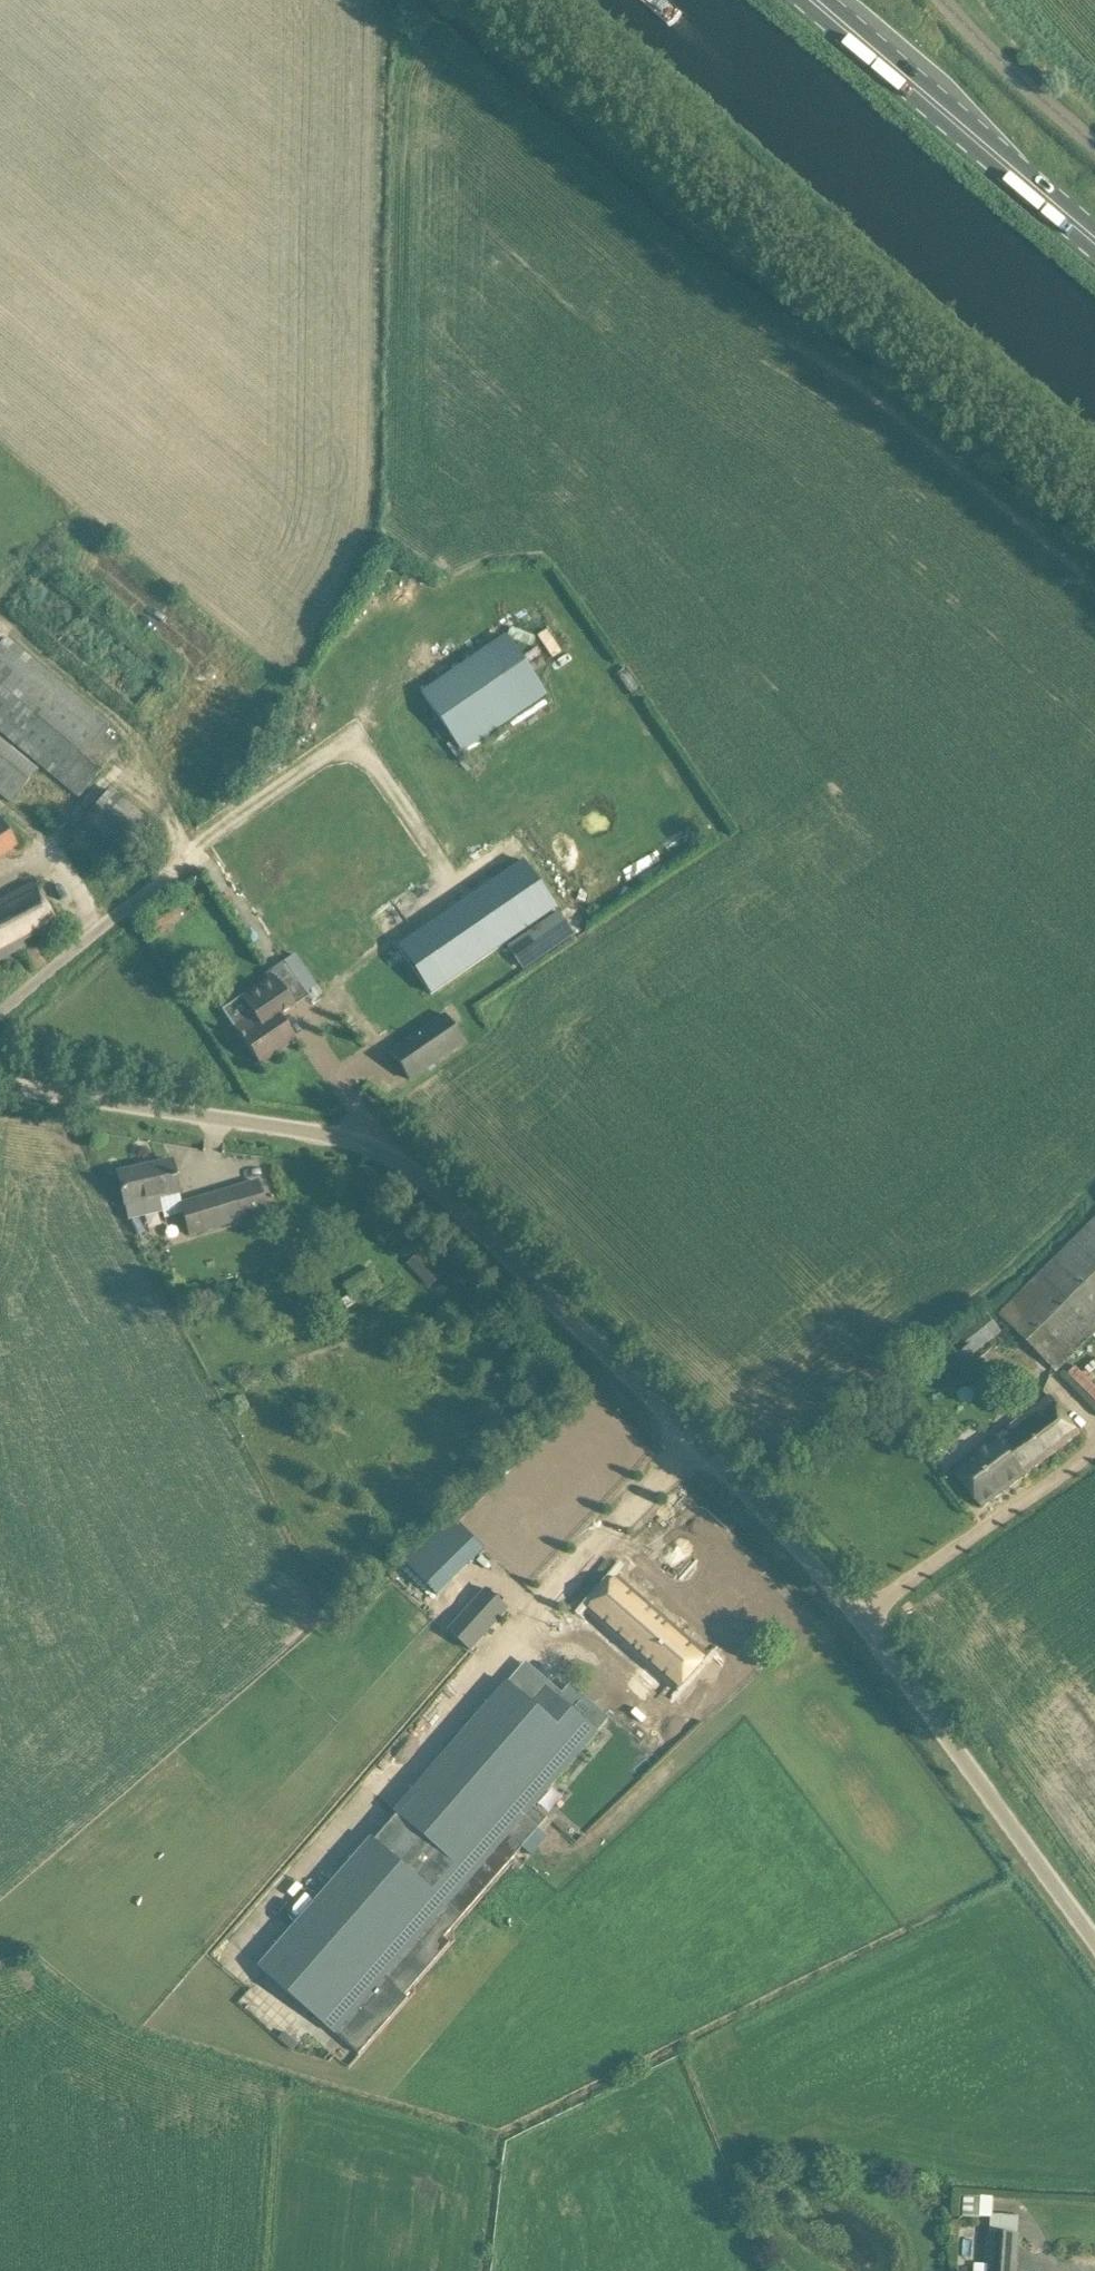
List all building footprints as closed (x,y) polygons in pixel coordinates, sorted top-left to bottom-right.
[(505,633),(422,691),(465,753),(548,695),(505,633)] [(91,710),(6,638),(0,645),(0,731),(78,797),(120,747),(102,732),(109,724),(91,710)] [(31,778),(38,770),(0,738),(0,794),(10,802),(31,778)] [(75,832),(117,866),(151,824),(110,790),(75,832)] [(17,844),(0,817),(0,855),(17,844)] [(293,1001),(445,897),(423,866),(266,973),(271,979),(257,989),(225,1011),(241,1036),(240,1037),(242,1040),(244,1039),(261,1064),(294,1041),(279,1018),(296,1008),(293,1001)] [(48,909),(31,878),(0,897),(0,960),(25,947),(22,942),(34,936),(37,941),(59,929),(48,909)] [(559,913),(507,948),(521,968),(573,933),(559,913)] [(411,1080),(465,1042),(445,1014),(391,1053),(411,1080)] [(181,1204),(179,1192),(172,1162),(118,1174),(124,1204),(160,1196),(165,1218),(184,1214),(190,1234),(266,1212),(257,1182),(181,1204)] [(1001,1315),(1058,1371),(1094,1334),(1094,1221),(1001,1315)] [(404,1261),(429,1286),(444,1271),(419,1246),(404,1261)] [(990,1343),(1002,1333),(986,1313),(949,1342),(970,1369),(995,1349),(990,1343)] [(1078,1364),(1070,1373),(1094,1397),(1094,1381),(1078,1364)] [(972,1457),(954,1470),(982,1508),(1000,1494),(1066,1444),(1080,1434),(1051,1396),(972,1457)] [(488,1550),(453,1516),(409,1564),(442,1595),(488,1550)] [(708,1655),(619,1577),(588,1612),(677,1690),(708,1655)] [(472,1650),(494,1625),(509,1608),(487,1589),(450,1631),(472,1650)] [(548,1688),(533,1704),(508,1681),(395,1811),(399,1814),(375,1841),(372,1838),(260,1967),(360,2054),(405,2001),(402,1998),(448,1945),(442,1940),(548,1817),(535,1805),(598,1732),(548,1688)] [(964,2214),(983,2215),(983,2196),(965,2195),(964,2214)] [(975,2270),(1015,2270),(1015,2264),(1017,2233),(1001,2232),(990,2231),(987,2231),(985,2263),(975,2263),(975,2270)]
